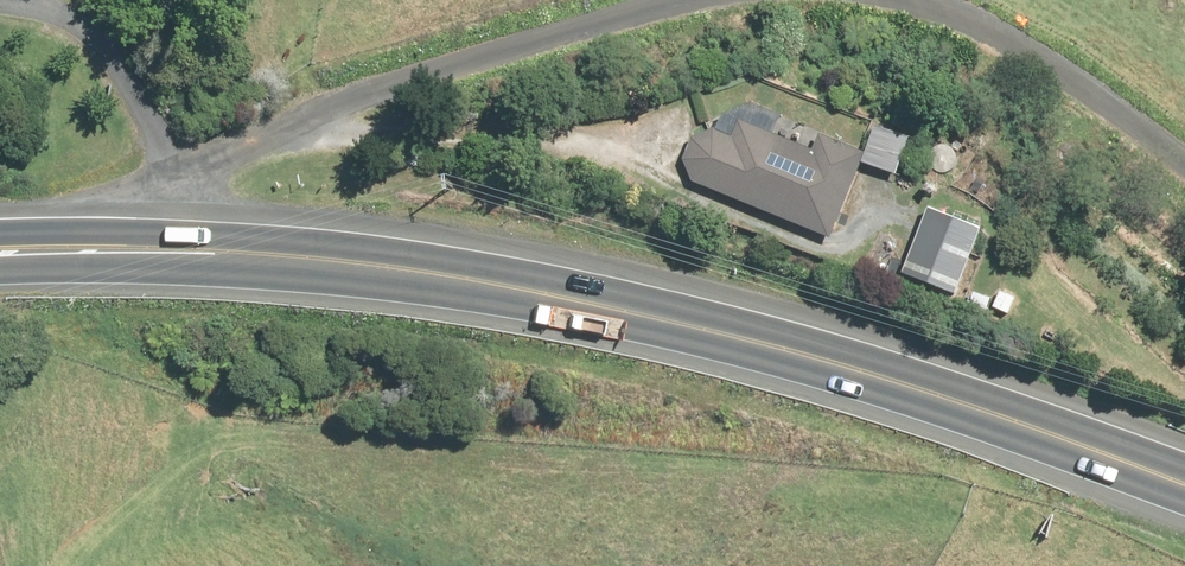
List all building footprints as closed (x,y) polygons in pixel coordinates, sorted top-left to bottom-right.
[(815,155),(740,125),(734,142),(709,132),(687,148),(692,182),(823,234),(855,153),(821,139),(815,155)]
